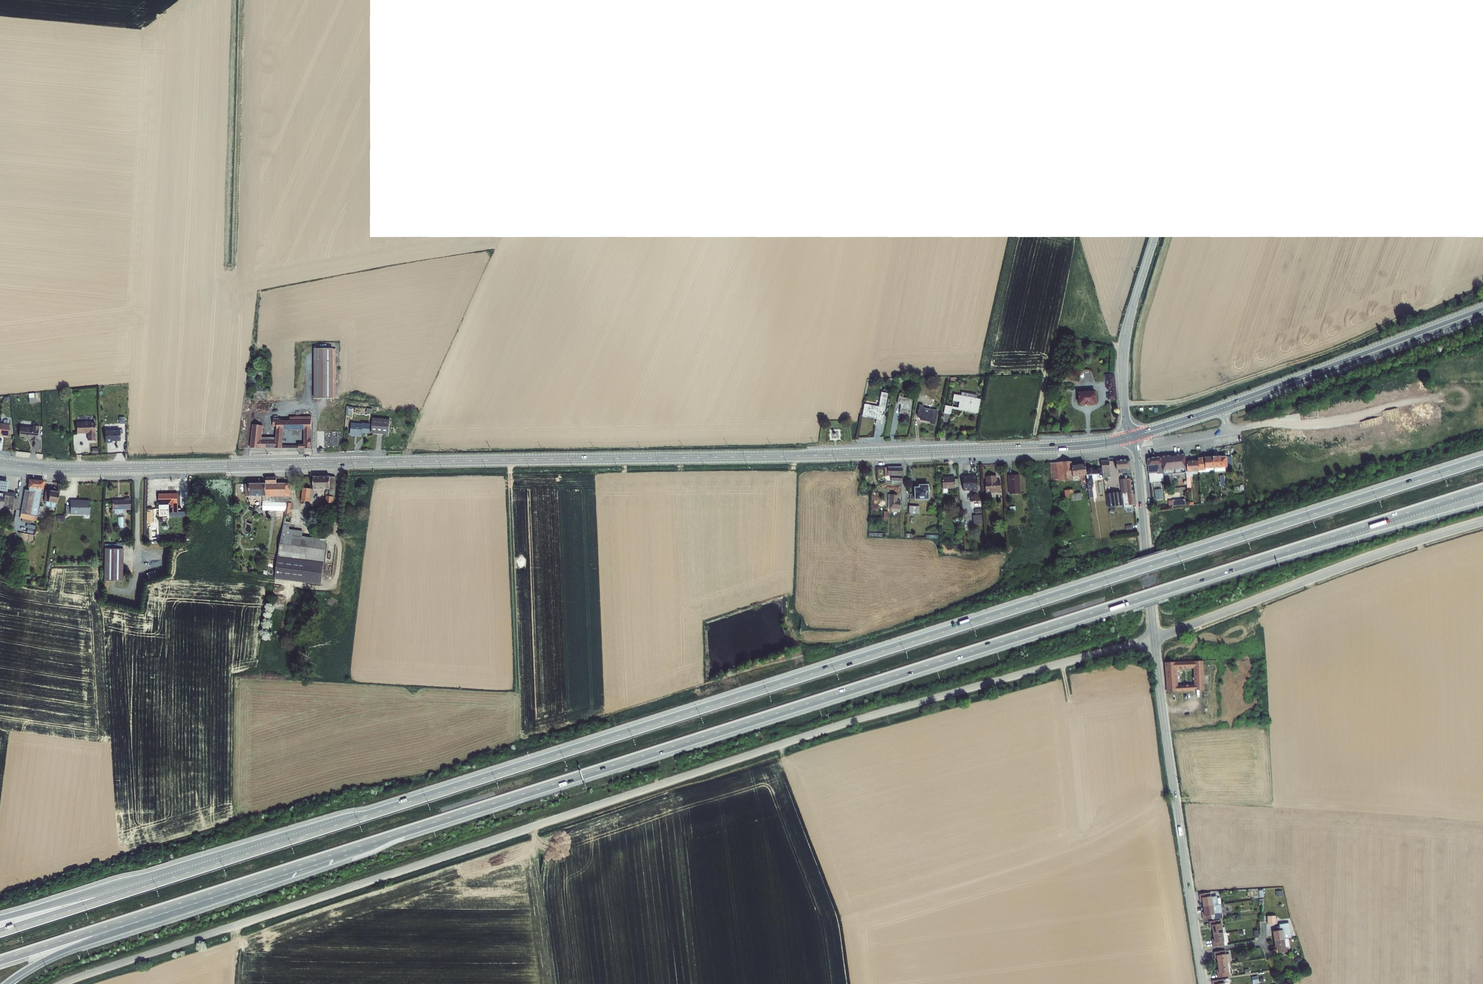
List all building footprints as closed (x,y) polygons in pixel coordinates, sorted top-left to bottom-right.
[(313,349),(313,399),(332,399),(335,399),(335,349),(332,349),(313,349)] [(864,404),(862,417),(876,420),(876,423),(882,424),(888,394),(881,392),(878,407),(864,404)] [(1095,392),(1078,392),(1078,405),(1096,404),(1095,392)] [(945,406),(944,413),(951,415),(952,409),(977,414),(980,400),(972,398),(972,395),(961,393),(961,396),(954,395),(953,401),(959,402),(958,408),(945,406)] [(899,397),(897,404),(901,405),(899,414),(909,415),(912,399),(899,397)] [(919,405),(917,417),(920,418),(920,420),(930,422),(930,424),(935,425),(937,410),(923,407),(923,406),(919,405)] [(276,427),(276,437),(261,437),(262,425),(252,424),(250,448),(282,449),(304,449),(311,449),(311,420),(311,416),(289,416),(289,420),(281,420),(281,418),(273,418),(272,427),(276,427)] [(372,418),(371,433),(388,435),(390,420),(372,418)] [(94,422),(76,422),(76,433),(87,433),(87,440),(95,440),(94,422)] [(0,426),(0,436),(7,436),(9,424),(0,423),(0,426)] [(351,423),(350,436),(361,437),(362,433),(369,434),(370,424),(362,423),(361,424),(351,423)] [(20,426),(19,437),(32,438),(31,440),(37,441),(39,426),(33,426),(33,428),(20,426)] [(119,430),(105,431),(105,443),(112,442),(112,441),(120,441),(119,430)] [(1149,458),(1147,460),(1147,466),(1148,475),(1149,475),(1149,483),(1163,481),(1163,474),(1163,471),(1187,469),(1186,461),(1186,454),(1149,458)] [(1204,458),(1197,458),(1197,461),(1198,471),(1198,472),(1214,471),(1214,469),(1213,469),(1212,457),(1204,458)] [(1226,457),(1212,457),(1213,469),(1214,469),(1214,471),(1214,472),(1227,471),(1227,468),(1227,467),(1226,457)] [(1109,460),(1100,460),(1102,469),(1102,474),(1103,478),(1110,477),(1110,473),(1109,460)] [(1127,475),(1131,474),(1129,460),(1116,460),(1116,470),(1119,470),(1119,473),(1126,473),(1127,474),(1127,475)] [(1187,472),(1186,473),(1186,486),(1188,486),(1188,483),(1190,482),(1190,477),(1192,477),(1192,474),(1197,474),(1196,471),(1198,471),(1197,461),(1186,461),(1187,469),(1187,472)] [(1071,466),(1072,466),(1071,462),(1049,463),(1051,482),(1069,481),(1073,481),(1073,477),(1071,466)] [(1071,466),(1073,477),(1086,475),(1085,465),(1072,466),(1071,466)] [(1086,469),(1085,465),(1086,475),(1088,490),(1089,497),(1093,497),(1092,489),(1092,487),(1093,487),(1093,485),(1092,479),(1103,478),(1102,474),(1102,469),(1086,469)] [(888,468),(884,468),(884,476),(888,476),(891,476),(891,481),(892,481),(891,484),(894,484),(894,485),(900,485),(900,482),(902,482),(902,467),(888,468)] [(1117,475),(1117,480),(1117,489),(1120,489),(1121,494),(1122,494),(1134,492),(1133,478),(1131,478),(1131,474),(1127,475),(1127,474),(1124,474),(1117,475)] [(1019,475),(1008,476),(1009,494),(1020,494),(1019,475)] [(977,476),(963,476),(963,491),(974,491),(974,494),(970,494),(971,501),(979,501),(979,494),(978,494),(977,491),(977,476)] [(985,481),(986,493),(1001,492),(1000,480),(997,480),(996,476),(985,477),(985,481)] [(266,497),(262,497),(262,511),(285,511),(284,517),(289,518),(291,504),(290,503),(290,497),(290,496),(290,483),(276,483),(276,477),(266,477),(265,484),(266,497)] [(313,477),(313,490),(328,489),(327,496),(326,496),(325,504),(332,505),(335,489),(335,477),(329,477),(313,477)] [(954,477),(942,478),(943,489),(955,488),(955,487),(959,487),(958,479),(954,479),(954,477)] [(20,513),(20,518),(22,519),(21,522),(30,523),(31,520),(36,521),(37,517),(43,518),(44,510),(43,510),(43,507),(39,506),(42,489),(43,489),(44,481),(28,479),(28,488),(28,490),(24,490),(20,513)] [(7,491),(9,481),(0,480),(0,490),(7,491)] [(249,484),(245,484),(245,497),(249,497),(262,497),(266,497),(265,484),(249,484)] [(914,494),(910,494),(910,499),(915,499),(915,500),(929,500),(929,485),(919,485),(919,487),(914,487),(914,494)] [(302,488),(301,501),(310,502),(311,489),(302,488)] [(1161,489),(1155,490),(1156,500),(1163,500),(1161,489)] [(45,490),(43,501),(48,502),(56,503),(58,492),(50,491),(45,490)] [(1073,490),(1064,491),(1065,499),(1070,498),(1071,501),(1081,500),(1080,493),(1074,494),(1073,490)] [(2,511),(7,512),(8,509),(16,510),(18,499),(14,498),(14,497),(14,493),(0,491),(0,511),(2,511)] [(1120,492),(1105,494),(1107,508),(1122,506),(1120,492)] [(1134,492),(1122,494),(1124,508),(1130,507),(1130,505),(1136,504),(1134,492)] [(158,494),(159,505),(159,510),(168,509),(168,513),(167,513),(167,517),(176,517),(176,512),(178,512),(177,494),(158,494)] [(888,495),(888,509),(889,509),(890,509),(890,511),(891,511),(892,512),(900,513),(900,509),(900,501),(897,500),(897,495),(890,495),(888,495)] [(124,500),(112,500),(112,511),(114,511),(114,514),(124,513),(123,510),(130,509),(130,498),(124,498),(124,500)] [(70,501),(70,514),(89,515),(89,501),(70,501)] [(909,506),(909,515),(919,516),(919,506),(909,506)] [(982,515),(973,516),(974,525),(983,524),(982,515)] [(283,523),(275,579),(321,585),(326,540),(302,537),(303,531),(289,530),(290,524),(283,523)] [(104,544),(104,581),(122,581),(122,549),(111,548),(111,544),(104,544)] [(156,570),(146,573),(148,580),(158,577),(156,570)] [(1174,662),(1174,670),(1193,669),(1194,684),(1195,690),(1206,689),(1206,687),(1209,687),(1209,682),(1204,682),(1202,661),(1194,661),(1174,662)] [(1174,670),(1174,662),(1164,662),(1167,692),(1177,691),(1177,692),(1195,690),(1194,684),(1180,685),(1180,686),(1178,686),(1177,674),(1174,674),(1174,670)] [(1210,892),(1199,894),(1200,902),(1202,902),(1203,907),(1212,905),(1216,905),(1220,904),(1221,904),(1220,898),(1217,898),(1217,896),(1214,897),(1211,897),(1211,896),(1210,892)] [(1203,912),(1201,912),(1202,920),(1212,919),(1212,920),(1222,918),(1220,904),(1216,905),(1212,905),(1203,907),(1203,912)] [(1276,916),(1267,916),(1268,924),(1276,924),(1276,916)] [(1220,920),(1209,921),(1210,929),(1212,929),(1213,934),(1222,933),(1222,927),(1221,923),(1220,920)] [(1275,931),(1272,931),(1274,941),(1284,939),(1288,938),(1291,937),(1289,923),(1279,924),(1279,926),(1275,927),(1275,931)] [(1213,939),(1211,939),(1212,947),(1227,945),(1225,932),(1222,933),(1213,934),(1213,939)] [(1284,939),(1274,941),(1275,950),(1278,949),(1279,953),(1288,952),(1288,951),(1290,951),(1288,938),(1284,939)] [(1225,950),(1213,952),(1214,960),(1216,960),(1217,965),(1227,963),(1229,963),(1230,963),(1229,954),(1226,954),(1225,950)] [(1218,970),(1216,970),(1217,977),(1229,976),(1228,972),(1230,972),(1229,963),(1227,963),(1217,965),(1218,970)]
